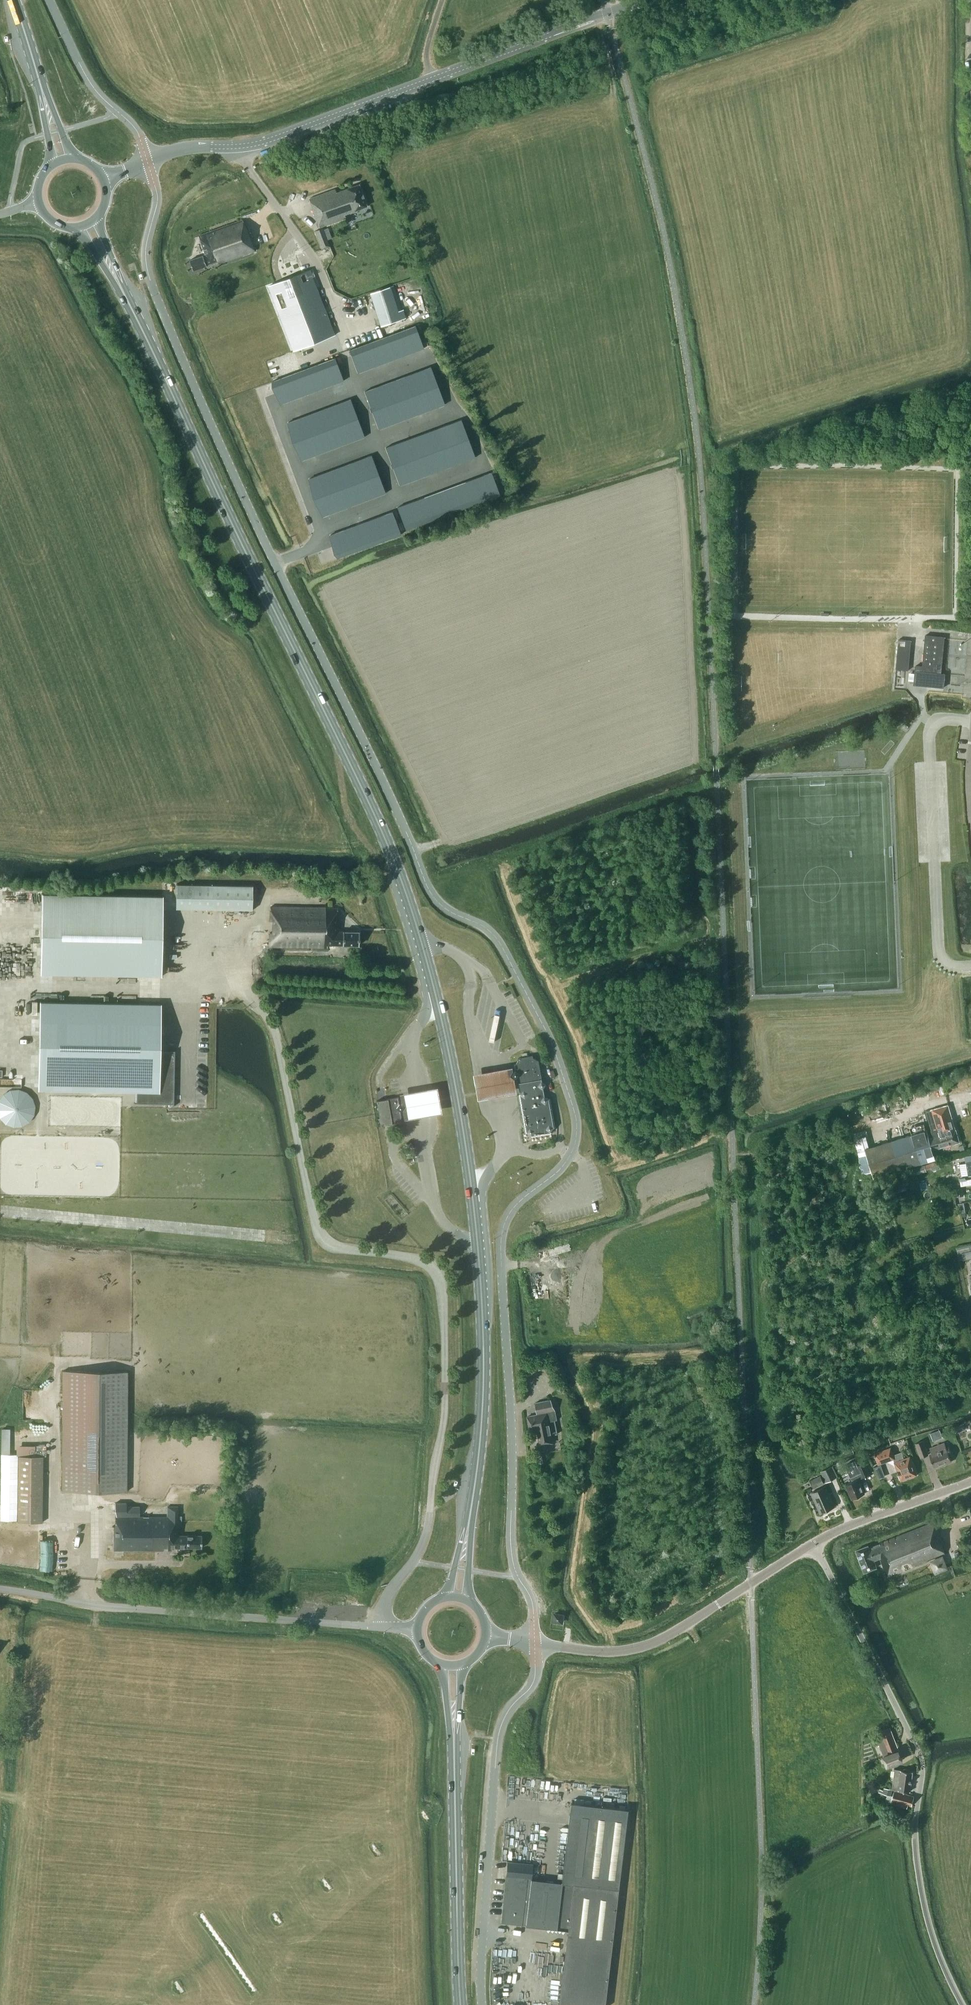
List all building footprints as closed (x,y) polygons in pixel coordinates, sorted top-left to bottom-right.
[(335,189),(309,199),(319,227),(322,226),(327,224),(346,218),(344,214),(367,206),(359,184),(336,192),(335,189)] [(218,263),(255,250),(247,228),(246,228),(243,220),(198,236),(205,255),(189,260),(193,270),(217,261),(218,263)] [(323,228),(314,231),(322,250),(330,246),(323,228)] [(310,270),(268,286),(293,351),(335,335),(310,270)] [(393,285),(390,287),(392,294),(397,310),(401,309),(400,309),(393,285)] [(392,294),(390,287),(370,293),(380,326),(405,319),(402,309),(397,310),(392,294)] [(415,326),(396,333),(405,355),(424,348),(415,326)] [(396,333),(377,340),(386,362),(405,355),(396,333)] [(377,340),(359,347),(367,369),(386,362),(377,340)] [(359,347),(349,350),(358,373),(367,369),(359,347)] [(335,358),(324,362),(333,384),(344,381),(335,358)] [(324,362),(314,365),(323,388),(333,384),(324,362)] [(314,365),(304,369),(312,392),(323,388),(314,365)] [(430,367),(424,369),(431,388),(438,385),(430,367)] [(304,369),(293,373),(302,396),(312,392),(304,369)] [(424,369),(417,372),(424,390),(431,388),(424,369)] [(417,372),(411,374),(418,393),(424,390),(417,372)] [(293,373),(283,377),(291,400),(302,396),(293,373)] [(411,374),(404,377),(411,395),(418,393),(411,374)] [(283,377),(272,381),(281,404),(291,400),(283,377)] [(404,377),(397,379),(405,398),(411,395),(404,377)] [(397,379),(391,381),(398,400),(405,398),(397,379)] [(391,381),(384,384),(391,403),(398,400),(391,381)] [(384,384),(378,386),(385,405),(391,403),(384,384)] [(438,385),(431,388),(438,407),(445,404),(438,385)] [(378,386),(371,389),(378,408),(385,405),(378,386)] [(431,388),(424,390),(432,409),(438,407),(431,388)] [(371,389),(364,391),(372,410),(378,408),(371,389)] [(424,390),(418,393),(425,412),(432,409),(424,390)] [(418,393),(411,395),(418,414),(425,412),(418,393)] [(411,395),(405,398),(412,417),(418,414),(411,395)] [(405,398),(398,400),(405,419),(412,417),(405,398)] [(350,399),(343,402),(350,421),(357,418),(350,399)] [(398,400),(391,403),(398,422),(405,419),(398,400)] [(343,402),(335,404),(342,423),(350,421),(343,402)] [(391,403),(385,405),(392,424),(398,422),(391,403)] [(335,404),(328,407),(335,426),(342,423),(335,404)] [(385,405),(378,408),(385,427),(392,424),(385,405)] [(328,407),(320,410),(327,429),(335,426),(328,407)] [(378,408),(372,410),(379,429),(385,427),(378,408)] [(320,410),(313,412),(320,432),(327,429),(320,410)] [(313,412),(305,415),(312,434),(320,432),(313,412)] [(305,415),(297,418),(305,437),(312,434),(305,415)] [(297,418),(288,421),(295,441),(305,437),(297,418)] [(357,418),(350,421),(357,439),(364,437),(357,418)] [(461,420),(452,423),(459,442),(468,439),(461,420)] [(350,421),(342,423),(349,442),(357,439),(350,421)] [(342,423),(335,426),(342,445),(349,442),(342,423)] [(452,423),(442,427),(449,445),(459,442),(452,423)] [(335,426),(327,429),(334,448),(342,445),(335,426)] [(442,427),(433,430),(440,449),(449,445),(442,427)] [(327,429),(320,432),(327,451),(334,448),(327,429)] [(433,430),(423,433),(430,452),(440,449),(433,430)] [(320,432),(312,434),(319,453),(327,451),(320,432)] [(423,433),(414,437),(421,456),(430,452),(423,433)] [(312,434),(305,437),(312,456),(319,453),(312,434)] [(305,437),(295,441),(302,460),(312,456),(305,437)] [(414,437),(404,440),(411,459),(421,456),(414,437)] [(468,439),(459,442),(466,461),(475,457),(468,439)] [(404,440),(395,444),(402,463),(411,459),(404,440)] [(459,442),(449,445),(456,464),(466,461),(459,442)] [(395,444),(385,447),(393,466),(402,463),(395,444)] [(449,445),(440,449),(447,468),(456,464),(449,445)] [(440,449),(430,452),(437,471),(447,468),(440,449)] [(430,452),(421,456),(428,475),(437,471),(430,452)] [(371,455),(361,459),(368,478),(378,474),(371,455)] [(421,456),(411,459),(418,478),(428,475),(421,456)] [(361,459),(350,463),(358,482),(368,478),(361,459)] [(411,459),(402,463),(409,482),(418,478),(411,459)] [(350,463),(340,466),(347,485),(358,482),(350,463)] [(402,463),(393,466),(400,485),(409,482),(402,463)] [(340,466),(330,470),(337,489),(347,485),(340,466)] [(330,470),(319,474),(326,493),(337,489),(330,470)] [(491,472),(482,475),(490,498),(500,495),(491,472)] [(319,474),(309,478),(316,497),(326,493),(319,474)] [(378,474),(368,478),(375,497),(385,493),(378,474)] [(482,475),(472,479),(481,502),(490,498),(482,475)] [(368,478),(358,482),(365,501),(375,497),(368,478)] [(472,479),(463,483),(472,505),(481,502),(472,479)] [(358,482),(347,485),(354,505),(365,501),(358,482)] [(463,483),(454,486),(462,509),(472,505),(463,483)] [(347,485),(337,489),(344,508),(354,505),(347,485)] [(454,486),(444,490),(453,512),(462,509),(454,486)] [(337,489),(326,493),(333,512),(344,508),(337,489)] [(444,490),(435,493),(443,516),(453,512),(444,490)] [(326,493),(316,497),(323,516),(333,512),(326,493)] [(435,493),(425,497),(434,519),(443,516),(435,493)] [(425,497),(416,500),(424,523),(434,519),(425,497)] [(416,500),(406,504),(415,526),(424,523),(416,500)] [(406,504),(397,507),(405,530),(415,526),(406,504)] [(392,511),(382,515),(390,538),(401,534),(392,511)] [(382,515),(372,519),(380,542),(390,538),(382,515)] [(372,519),(361,523),(370,546),(380,542),(372,519)] [(361,523),(351,527),(359,550),(370,546),(361,523)] [(351,527),(340,531),(349,554),(359,550),(351,527)] [(340,531),(330,535),(338,557),(349,554),(340,531)] [(941,673),(944,643),(944,637),(925,635),(923,666),(916,665),(914,685),(944,687),(944,679),(945,674),(941,673)] [(911,640),(898,639),(896,669),(909,670),(911,640)] [(177,909),(253,910),(253,886),(177,885),(177,909)] [(161,976),(163,896),(42,894),(41,974),(161,976)] [(359,945),(359,931),(337,931),(338,908),(270,907),(270,947),(327,948),(327,945),(359,945)] [(172,1092),(175,1051),(174,1051),(174,1053),(160,1053),(161,1004),(40,1002),(38,1086),(137,1088),(137,1103),(134,1103),(173,1104),(173,1107),(174,1107),(174,1102),(174,1092),(172,1092)] [(538,1060),(537,1060),(533,1057),(533,1055),(518,1058),(518,1060),(516,1064),(514,1064),(515,1070),(514,1072),(513,1074),(513,1075),(515,1076),(517,1077),(522,1081),(524,1090),(521,1094),(520,1094),(520,1099),(545,1095),(538,1060)] [(517,1091),(515,1076),(513,1075),(513,1074),(514,1072),(513,1067),(512,1067),(509,1068),(499,1070),(486,1072),(476,1074),(473,1074),(476,1092),(477,1093),(477,1094),(478,1098),(480,1098),(491,1096),(503,1094),(513,1092),(516,1092),(517,1091)] [(9,1126),(39,1112),(26,1082),(0,1094),(0,1106),(9,1126)] [(401,1094),(400,1094),(401,1105),(403,1106),(403,1107),(402,1108),(404,1118),(405,1118),(408,1118),(419,1116),(431,1114),(436,1113),(434,1102),(434,1101),(433,1100),(432,1089),(427,1090),(415,1092),(404,1093),(401,1094)] [(551,1131),(554,1127),(555,1127),(550,1098),(549,1099),(545,1096),(545,1095),(520,1099),(526,1131),(526,1132),(528,1132),(532,1135),(532,1136),(551,1133),(551,1132),(551,1131)] [(383,1100),(377,1101),(381,1125),(383,1125),(387,1124),(392,1124),(402,1122),(401,1117),(402,1116),(401,1110),(402,1108),(403,1107),(403,1106),(401,1105),(399,1103),(398,1097),(387,1099),(383,1100)] [(933,1136),(929,1137),(933,1150),(959,1142),(956,1129),(955,1130),(948,1105),(932,1109),(926,1111),(932,1130),(933,1136)] [(868,1135),(866,1129),(853,1133),(855,1139),(868,1135)] [(935,1159),(933,1150),(929,1137),(927,1130),(865,1148),(874,1177),(935,1159)] [(938,1161),(930,1163),(933,1171),(940,1169),(938,1161)] [(932,1168),(930,1163),(906,1170),(908,1177),(926,1172),(926,1170),(932,1168)] [(957,1197),(964,1196),(962,1188),(955,1189),(957,1197)] [(961,1253),(963,1260),(970,1258),(970,1250),(961,1253)] [(533,1268),(527,1269),(529,1281),(536,1280),(536,1279),(533,1268)] [(127,1371),(63,1371),(62,1491),(126,1492),(127,1371)] [(555,1427),(558,1426),(556,1420),(554,1411),(551,1399),(535,1402),(537,1414),(527,1417),(529,1429),(537,1428),(540,1445),(553,1442),(551,1434),(557,1433),(555,1427)] [(11,1451),(11,1426),(2,1426),(2,1451),(11,1451)] [(921,1457),(928,1455),(923,1440),(916,1443),(921,1457)] [(942,1465),(951,1461),(949,1454),(951,1453),(948,1447),(946,1447),(944,1443),(930,1448),(933,1456),(930,1456),(934,1466),(942,1463),(942,1465)] [(894,1458),(895,1462),(901,1480),(916,1474),(910,1457),(904,1459),(901,1452),(893,1455),(890,1448),(875,1454),(879,1464),(894,1458)] [(542,1454),(534,1456),(535,1464),(544,1462),(542,1454)] [(18,1522),(42,1523),(42,1456),(19,1456),(18,1522)] [(865,1493),(858,1479),(870,1474),(864,1462),(857,1465),(855,1460),(845,1465),(852,1481),(846,1484),(852,1499),(865,1493)] [(886,1475),(882,1463),(875,1466),(879,1477),(886,1475)] [(837,1477),(832,1466),(821,1471),(826,1482),(837,1477)] [(824,1483),(821,1476),(810,1481),(813,1488),(824,1483)] [(821,1513),(835,1506),(825,1486),(811,1492),(814,1500),(814,1501),(815,1503),(816,1504),(821,1513)] [(126,1506),(126,1502),(115,1502),(116,1526),(113,1526),(113,1550),(171,1550),(171,1548),(202,1548),(202,1536),(178,1536),(178,1525),(178,1516),(178,1507),(167,1507),(167,1517),(139,1517),(139,1506),(126,1506)] [(887,1576),(945,1554),(941,1545),(943,1544),(935,1522),(869,1547),(868,1545),(856,1550),(865,1572),(877,1567),(874,1560),(880,1557),(887,1576)] [(935,1573),(948,1568),(943,1555),(929,1560),(935,1573)] [(562,1622),(563,1615),(555,1613),(554,1621),(562,1622)] [(887,1766),(902,1760),(890,1728),(879,1732),(882,1738),(877,1740),(883,1756),(887,1766)] [(895,1769),(892,1789),(910,1791),(913,1771),(895,1769)] [(912,1805),(914,1796),(894,1791),(890,1803),(907,1808),(908,1804),(912,1805)] [(562,1882),(531,1879),(533,1864),(507,1861),(501,1922),(522,1925),(568,1930),(559,2003),(573,2004),(604,2004),(627,1809),(571,1802),(562,1882)] [(531,1959),(549,1961),(551,1952),(532,1949),(531,1959)]
